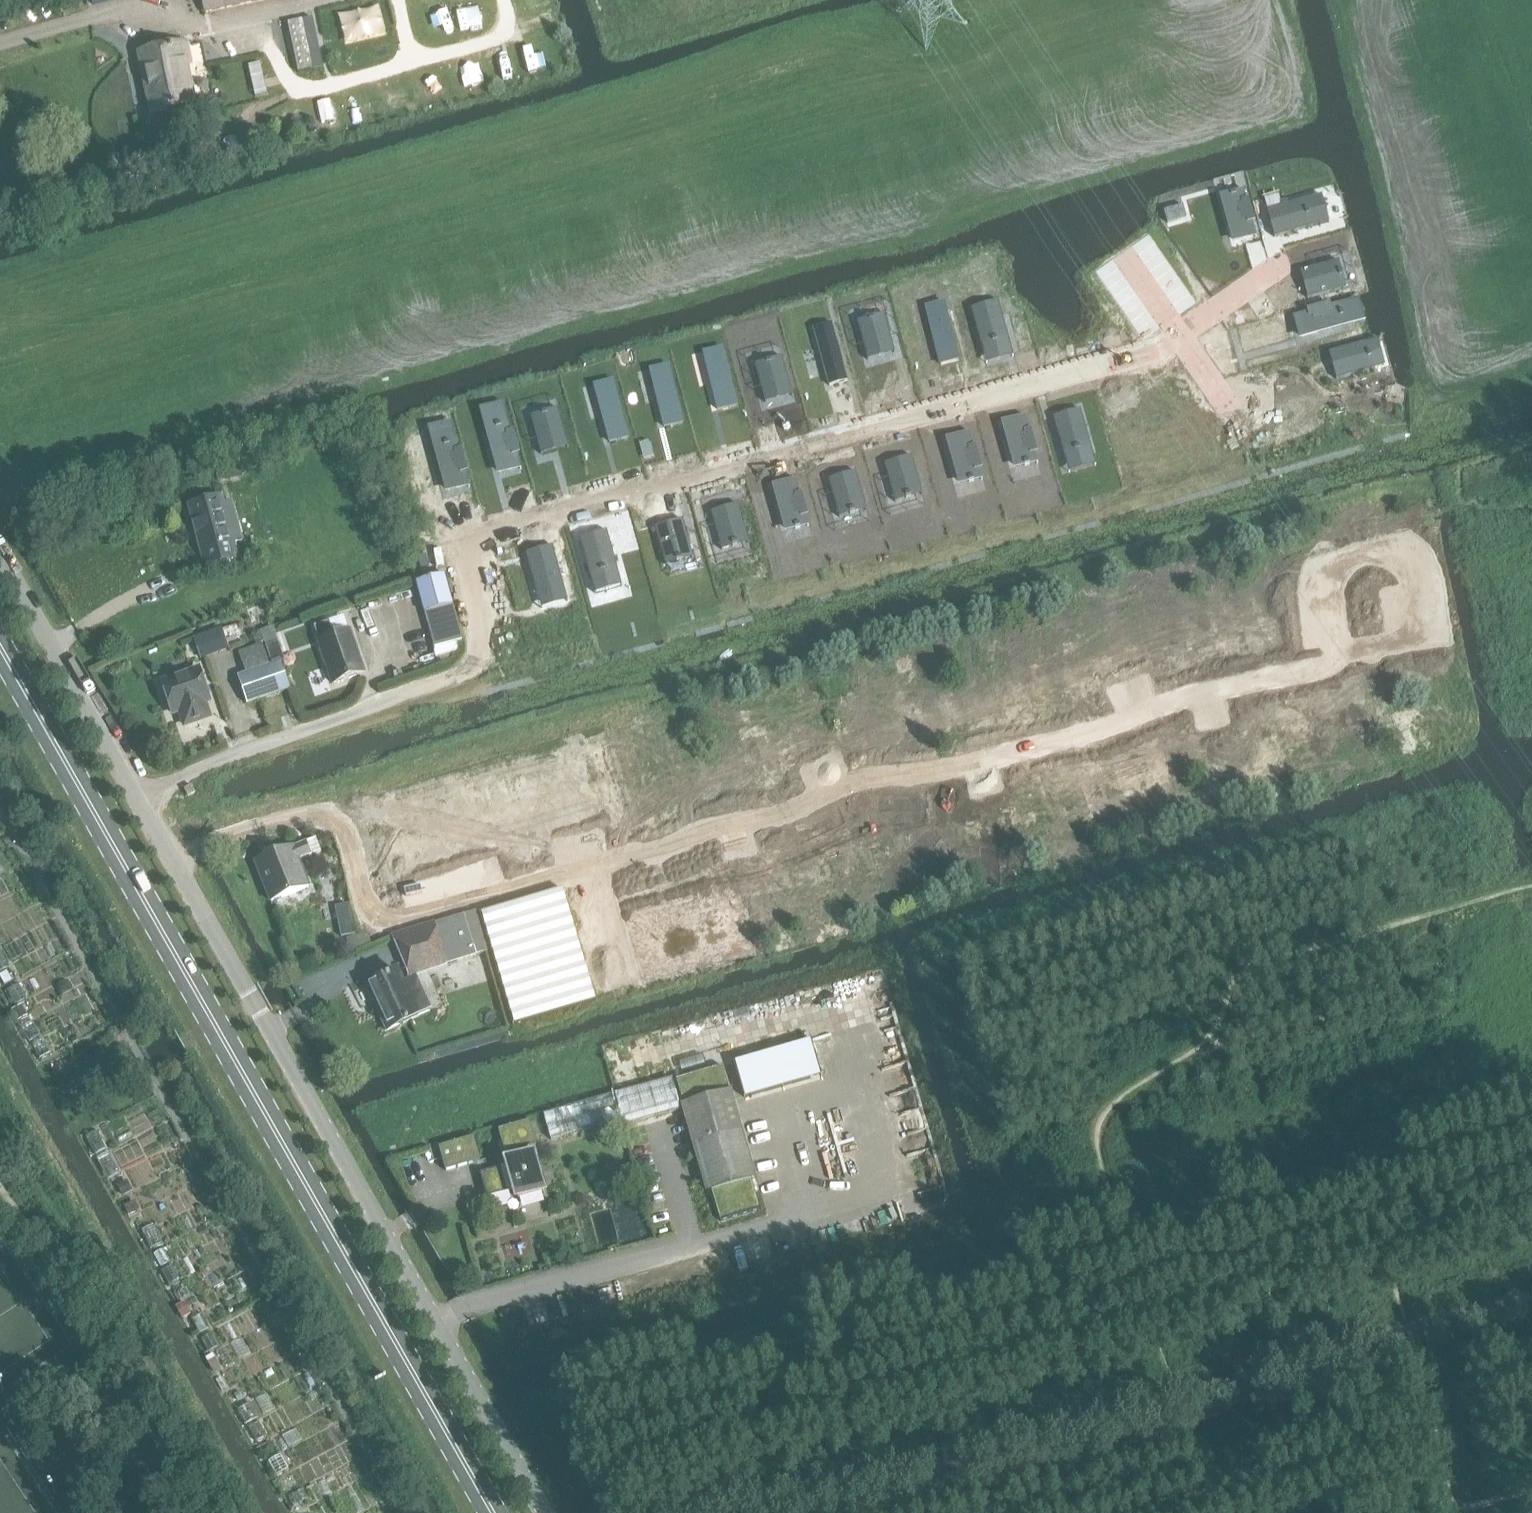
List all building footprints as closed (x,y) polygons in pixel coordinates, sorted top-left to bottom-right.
[(206,13),(268,0),(203,0),(206,13)] [(304,20),(288,23),(299,73),(314,70),(304,20)] [(199,108),(199,105),(191,67),(195,66),(189,42),(136,53),(149,118),(199,108)] [(1231,196),(1224,199),(1231,225),(1235,241),(1255,235),(1256,238),(1257,237),(1244,190),(1243,190),(1243,193),(1236,195),(1236,193),(1231,194),(1231,196)] [(1306,200),(1267,211),(1268,212),(1270,211),(1277,236),(1275,237),(1275,238),(1314,227),(1313,226),(1311,227),(1308,217),(1310,216),(1309,211),(1307,212),(1304,202),(1306,201),(1306,200)] [(1339,261),(1301,272),(1301,273),(1304,272),(1311,297),(1308,298),(1308,299),(1347,288),(1347,287),(1344,288),(1341,278),(1339,279),(1338,274),(1340,273),(1337,263),(1340,262),(1339,261)] [(973,309),(972,309),(982,347),(984,347),(983,345),(993,342),(994,344),(998,342),(998,340),(1008,338),(1009,340),(1010,340),(999,301),(998,302),(999,304),(974,311),(973,309)] [(945,303),(927,307),(939,356),(957,351),(945,303)] [(1341,304),(1294,317),(1294,318),(1297,317),(1299,325),(1302,337),(1318,333),(1344,325),(1342,317),(1344,317),(1343,312),(1341,313),(1339,306),(1341,305),(1341,304)] [(859,322),(858,322),(869,361),(870,360),(869,358),(894,351),(895,353),(896,353),(885,315),(884,315),(885,318),(875,320),(874,319),(869,320),(870,322),(860,325),(859,322)] [(835,333),(817,338),(830,386),(848,381),(835,333)] [(1368,342),(1329,353),(1330,354),(1332,354),(1339,378),(1337,379),(1337,380),(1375,370),(1375,368),(1372,369),(1370,359),(1372,359),(1370,354),(1368,354),(1367,351),(1365,344),(1368,343),(1368,342)] [(725,357),(706,362),(719,411),(737,406),(725,357)] [(757,365),(755,365),(766,404),(767,403),(767,401),(792,394),(792,396),(794,396),(783,357),(782,358),(782,360),(772,363),(772,361),(767,363),(767,365),(757,367),(757,365)] [(671,375),(653,379),(665,428),(684,423),(671,375)] [(616,390),(597,395),(611,443),(629,438),(616,390)] [(532,416),(531,417),(542,455),(543,455),(543,453),(568,445),(568,448),(570,448),(559,409),(558,409),(558,412),(533,419),(532,416)] [(1055,417),(1054,418),(1065,456),(1066,456),(1065,453),(1075,450),(1076,452),(1081,451),(1080,449),(1090,446),(1091,449),(1092,449),(1081,410),(1080,410),(1081,413),(1056,420),(1055,417)] [(1025,419),(1005,425),(1009,440),(1010,440),(1017,467),(1025,465),(1025,466),(1030,465),(1030,463),(1037,461),(1038,464),(1039,463),(1026,416),(1024,416),(1025,419)] [(497,428),(489,430),(496,457),(500,472),(513,469),(520,467),(521,469),(522,469),(509,422),(508,422),(509,425),(502,427),(501,425),(496,426),(497,428)] [(969,435),(950,441),(954,457),(961,483),(969,481),(970,483),(975,481),(974,480),(981,478),(982,480),(983,480),(970,432),(969,433),(969,435)] [(445,446),(437,449),(445,475),(444,475),(449,491),(461,487),(469,485),(469,488),(471,488),(458,440),(456,441),(457,443),(450,445),(450,443),(445,445),(445,446)] [(886,464),(885,464),(896,503),(897,503),(896,500),(906,497),(907,499),(912,498),(911,496),(922,493),(922,496),(923,495),(913,457),(912,457),(912,460),(887,466),(886,464)] [(240,464),(216,469),(219,482),(243,477),(240,464)] [(831,479),(829,480),(840,518),(841,518),(840,515),(850,513),(851,514),(856,513),(855,511),(866,508),(866,511),(867,511),(857,472),(856,472),(856,475),(831,482),(831,479)] [(796,482),(776,488),(780,503),(788,530),(796,528),(796,530),(801,528),(801,526),(808,524),(808,527),(810,527),(796,479),(795,480),(796,482)] [(199,533),(198,533),(207,566),(239,557),(235,543),(243,541),(232,503),(224,505),(222,497),(190,506),(195,524),(196,523),(199,533)] [(713,512),(712,512),(723,551),(724,550),(723,548),(733,545),(734,547),(738,545),(738,544),(748,541),(749,543),(750,543),(739,505),(738,505),(739,508),(714,515),(713,512)] [(657,527),(656,527),(667,566),(668,566),(667,563),(677,561),(678,562),(683,561),(682,559),(692,556),(693,559),(694,559),(683,520),(682,520),(683,523),(658,530),(657,527)] [(582,538),(580,538),(591,577),(592,577),(591,574),(602,571),(602,573),(607,572),(606,570),(617,567),(617,570),(618,569),(608,531),(607,531),(607,534),(582,541),(582,538)] [(528,553),(527,553),(537,592),(539,591),(538,589),(562,582),(563,585),(564,584),(554,546),(552,546),(553,549),(529,556),(528,553)] [(453,608),(444,577),(417,584),(425,615),(453,608)] [(453,614),(420,623),(432,667),(465,658),(453,614)] [(314,629),(334,686),(364,676),(350,634),(335,639),(330,624),(314,629)] [(263,630),(275,665),(287,660),(275,626),(263,630)] [(221,651),(215,632),(195,639),(202,658),(221,651)] [(239,680),(248,706),(290,691),(281,665),(239,680)] [(877,666),(868,705),(883,709),(893,670),(877,666)] [(181,710),(186,725),(210,717),(205,702),(211,700),(200,670),(163,683),(173,713),(181,710)] [(1281,730),(1281,748),(1307,749),(1307,731),(1281,730)] [(576,759),(562,761),(567,785),(580,782),(579,777),(586,776),(588,788),(601,785),(595,751),(582,753),(584,764),(577,766),(576,759)] [(551,756),(533,760),(544,803),(562,799),(551,756)] [(718,776),(715,789),(749,795),(752,782),(740,780),(741,773),(746,774),(749,760),(725,756),(722,769),(730,771),(728,778),(718,776)] [(656,782),(642,801),(653,809),(656,805),(662,809),(656,818),(666,826),(686,798),(676,790),(672,795),(666,791),(667,790),(656,782)] [(192,785),(185,789),(186,791),(188,796),(196,793),(192,785)] [(256,864),(272,904),(309,889),(298,863),(312,858),(312,857),(321,854),(316,841),(307,844),(256,864)] [(683,858),(641,881),(649,895),(691,873),(683,858)] [(700,884),(665,918),(676,929),(699,907),(706,914),(716,904),(709,897),(711,896),(700,884)] [(482,914),(516,1026),(596,1001),(562,890),(482,914)] [(342,905),(337,912),(338,919),(351,917),(349,904),(342,905)] [(464,917),(393,938),(410,978),(481,956),(490,953),(477,913),(464,917)] [(8,971),(1,975),(6,985),(13,981),(8,971)] [(398,973),(366,988),(387,1034),(431,1014),(416,983),(405,988),(398,973)] [(27,1016),(22,1005),(13,1010),(19,1020),(27,1016)] [(677,1079),(709,1191),(712,1190),(721,1221),(761,1209),(752,1179),(755,1178),(723,1065),(677,1079)] [(672,1078),(615,1094),(625,1126),(681,1110),(672,1078)] [(545,1115),(552,1139),(621,1120),(614,1095),(545,1115)] [(519,1198),(544,1191),(533,1152),(516,1157),(514,1151),(537,1144),(531,1121),(499,1130),(506,1153),(500,1155),(503,1167),(481,1174),(488,1198),(516,1190),(519,1198)] [(475,1137),(439,1147),(446,1171),(481,1161),(475,1137)] [(127,1179),(116,1185),(123,1196),(133,1190),(127,1179)] [(136,1201),(125,1206),(130,1216),(141,1210),(136,1201)] [(191,1314),(185,1302),(177,1306),(183,1318),(191,1314)] [(215,1374),(222,1370),(213,1354),(206,1358),(215,1374)] [(239,1402),(243,1400),(240,1392),(235,1394),(239,1402)]
